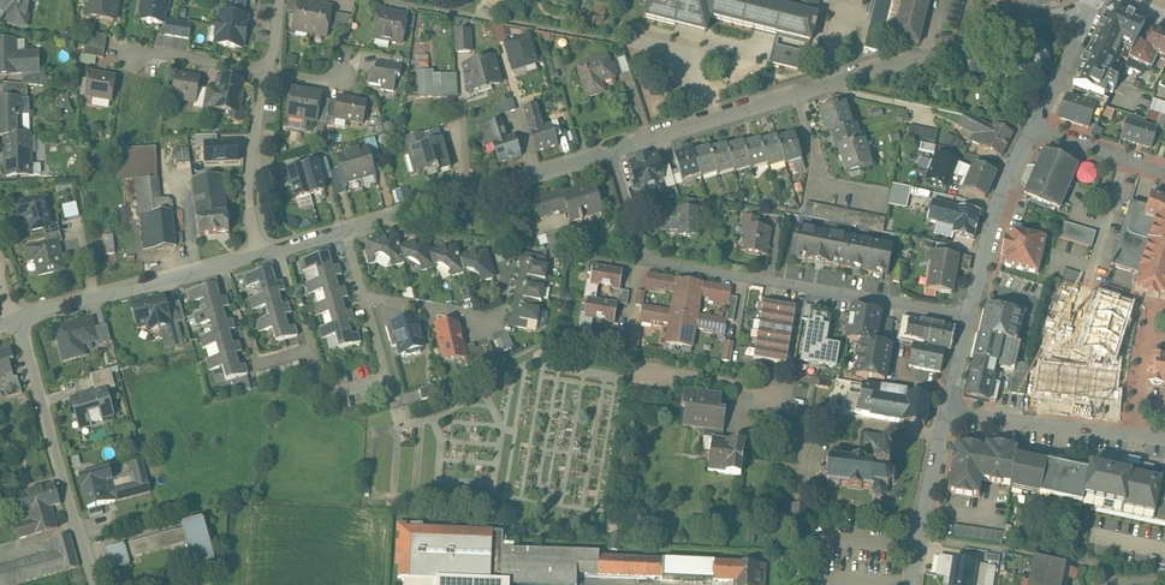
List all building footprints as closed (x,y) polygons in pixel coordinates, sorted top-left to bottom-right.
[(0,5),(0,9),(9,11),(7,22),(25,26),(30,0),(1,0),(0,5)] [(89,13),(98,14),(97,18),(115,21),(118,0),(92,0),(89,13)] [(144,5),(142,6),(141,11),(143,13),(141,20),(163,24),(167,0),(145,0),(144,5)] [(239,0),(227,0),(226,5),(245,9),(247,2),(239,0)] [(296,13),(298,1),(290,0),(289,0),(287,11),(296,13)] [(753,0),(649,0),(645,18),(705,33),(709,17),(811,42),(814,30),(816,31),(817,25),(816,24),(818,16),(816,16),(820,0),(796,0),(793,10),(753,0)] [(883,35),(894,38),(919,45),(930,0),(892,0),(883,35)] [(315,4),(298,1),(296,13),(293,31),(310,34),(315,4)] [(332,7),(315,4),(310,34),(327,36),(328,29),(331,12),(332,7)] [(407,16),(379,11),(374,38),(402,43),(407,16)] [(247,17),(221,12),(220,20),(218,20),(217,28),(246,33),(247,25),(246,25),(247,17)] [(338,13),(331,12),(328,29),(335,30),(335,28),(338,13)] [(352,16),(338,13),(335,28),(349,30),(352,16)] [(1117,18),(1107,13),(1095,40),(1114,49),(1114,48),(1122,52),(1127,41),(1136,45),(1145,26),(1145,25),(1119,14),(1117,18)] [(175,21),(167,20),(164,35),(173,37),(175,21)] [(184,22),(175,21),(173,37),(181,38),(184,22)] [(192,24),(184,22),(181,38),(189,40),(192,24)] [(1145,26),(1136,45),(1129,59),(1145,66),(1151,69),(1157,56),(1161,57),(1160,60),(1164,62),(1164,35),(1145,26)] [(246,33),(217,28),(215,36),(217,36),(216,44),(242,49),(243,41),(244,41),(246,33)] [(470,30),(455,31),(456,53),(472,52),(470,30)] [(108,36),(89,33),(87,47),(105,50),(108,36)] [(529,37),(505,44),(513,70),(537,63),(529,37)] [(1025,47),(1004,53),(1011,78),(1032,71),(1032,73),(1051,67),(1043,40),(1024,45),(1025,47)] [(15,54),(15,41),(0,42),(0,71),(5,71),(5,74),(22,73),(38,73),(38,72),(38,53),(15,54)] [(105,50),(87,47),(86,55),(104,58),(105,50)] [(806,57),(773,49),(769,63),(802,71),(806,57)] [(1118,64),(1090,51),(1073,86),(1088,92),(1088,91),(1104,97),(1108,91),(1112,93),(1118,82),(1111,79),(1118,64)] [(981,53),(966,57),(971,75),(986,71),(981,53)] [(403,58),(382,55),(380,62),(402,66),(403,58)] [(493,57),(463,66),(466,77),(467,76),(471,93),(501,84),(493,57)] [(607,57),(577,66),(587,97),(600,93),(596,83),(614,78),(607,57)] [(621,59),(625,72),(631,71),(627,57),(621,59)] [(1145,66),(1129,59),(1125,66),(1141,74),(1145,66)] [(380,62),(377,61),(375,73),(371,72),(369,84),(381,86),(381,89),(394,91),(396,78),(399,78),(402,66),(380,62)] [(38,73),(22,73),(23,85),(27,85),(43,87),(43,72),(38,72),(38,73)] [(433,72),(417,73),(418,98),(450,96),(449,75),(440,75),(441,87),(434,87),(433,76),(433,72)] [(115,77),(90,73),(86,97),(102,99),(103,95),(112,96),(115,77)] [(185,75),(182,75),(182,74),(181,74),(181,75),(178,74),(173,98),(194,102),(195,102),(197,87),(199,78),(186,75),(185,75)] [(449,75),(450,96),(457,96),(457,75),(449,75)] [(240,80),(224,77),(218,81),(217,88),(214,106),(215,106),(228,108),(230,112),(230,116),(233,121),(239,122),(243,118),(244,112),(242,107),(238,107),(240,97),(242,95),(244,86),(240,80)] [(23,85),(3,83),(4,100),(28,99),(27,85),(23,85)] [(207,89),(197,87),(195,102),(194,102),(193,108),(203,110),(204,108),(207,89)] [(217,88),(207,87),(207,89),(204,108),(212,109),(215,107),(215,106),(214,106),(217,88)] [(321,94),(293,89),(288,117),(316,121),(320,99),(321,94)] [(1109,101),(1089,93),(1086,102),(1095,105),(1091,120),(1098,122),(1109,101)] [(1086,102),(1068,96),(1059,116),(1061,119),(1088,128),(1091,120),(1095,105),(1086,102)] [(367,102),(338,97),(338,102),(335,119),(363,124),(367,102)] [(516,110),(512,98),(496,104),(499,114),(500,115),(516,110)] [(0,100),(0,137),(4,137),(22,136),(21,116),(30,115),(29,99),(28,99),(4,100),(0,100)] [(330,100),(320,99),(316,121),(326,123),(327,117),(330,100)] [(1153,99),(1149,111),(1164,116),(1164,102),(1153,99)] [(338,102),(330,100),(327,117),(335,119),(338,102)] [(846,103),(819,111),(826,134),(829,133),(850,127),(843,105),(846,104),(846,103)] [(542,128),(535,105),(524,108),(531,132),(530,132),(536,152),(558,146),(556,139),(560,138),(556,124),(542,128)] [(1113,119),(1117,110),(1108,107),(1105,116),(1113,119)] [(881,108),(870,111),(872,118),(883,115),(881,108)] [(906,113),(896,116),(899,123),(908,120),(906,113)] [(499,114),(476,121),(478,127),(488,124),(501,120),(500,115),(499,114)] [(992,128),(969,116),(964,115),(958,127),(973,135),(970,141),(1001,157),(1013,134),(993,124),(992,128)] [(1160,115),(1156,127),(1163,130),(1164,123),(1164,116),(1160,115)] [(501,120),(488,124),(492,137),(494,142),(492,143),(499,164),(522,156),(515,136),(507,138),(501,120)] [(1157,129),(1128,120),(1122,139),(1150,148),(1157,129)] [(478,127),(482,140),(492,137),(488,124),(478,127)] [(938,132),(910,125),(906,139),(935,146),(938,132)] [(850,127),(829,133),(834,149),(838,148),(858,142),(853,126),(850,127)] [(898,132),(889,134),(891,143),(900,141),(898,132)] [(423,134),(404,139),(414,174),(436,168),(437,174),(439,173),(439,171),(449,168),(441,140),(426,144),(423,134)] [(794,134),(777,139),(783,160),(785,166),(786,165),(785,162),(800,158),(801,161),(802,161),(794,134)] [(22,136),(4,137),(6,176),(6,177),(17,177),(17,173),(30,173),(30,169),(28,169),(27,156),(31,156),(30,135),(22,136)] [(776,137),(760,142),(767,162),(767,165),(783,160),(777,139),(776,137)] [(368,148),(371,162),(381,159),(375,138),(365,140),(368,148)] [(760,140),(744,145),(750,165),(751,167),(767,162),(760,142),(760,140)] [(858,142),(838,148),(845,174),(872,166),(864,140),(858,142)] [(205,143),(205,146),(206,162),(238,161),(238,142),(217,143),(205,143)] [(743,142),(727,147),(733,168),(734,170),(750,165),(744,145),(743,142)] [(726,145),(710,150),(716,170),(717,173),(733,168),(727,147),(726,145)] [(154,148),(115,150),(116,164),(156,163),(154,148)] [(189,148),(175,150),(176,164),(191,162),(189,148)] [(368,148),(353,153),(360,180),(375,175),(371,162),(368,148)] [(709,148),(693,152),(699,173),(700,175),(716,170),(710,150),(709,148)] [(692,150),(674,156),(681,179),(699,173),(693,152),(692,150)] [(1078,167),(1043,152),(1024,195),(1060,210),(1078,167)] [(353,153),(338,157),(341,169),(345,184),(360,180),(353,153)] [(654,155),(633,162),(638,180),(648,177),(650,184),(661,180),(654,155)] [(952,161),(937,155),(927,180),(946,188),(955,167),(952,166),(950,165),(952,161)] [(800,158),(785,162),(786,165),(785,166),(788,175),(805,170),(802,161),(801,161),(800,158)] [(316,164),(322,182),(332,179),(330,172),(327,161),(316,164)] [(156,163),(116,164),(116,180),(136,179),(157,178),(156,163)] [(316,164),(303,168),(311,195),(324,191),(322,182),(316,164)] [(984,168),(975,165),(974,165),(969,179),(964,190),(985,198),(995,173),(994,172),(984,168)] [(303,168),(289,172),(297,199),(311,195),(303,168)] [(345,184),(341,169),(330,172),(332,179),(337,194),(348,191),(345,184)] [(671,172),(664,174),(668,187),(675,185),(671,172)] [(6,177),(6,176),(0,176),(0,185),(20,184),(20,177),(17,177),(6,177)] [(223,176),(193,179),(197,216),(227,212),(223,176)] [(157,178),(136,179),(138,202),(158,200),(158,201),(160,200),(157,178)] [(445,189),(442,182),(431,185),(433,193),(445,189)] [(910,188),(893,184),(888,205),(906,208),(910,188)] [(595,187),(567,195),(566,191),(535,201),(540,217),(567,209),(571,222),(581,219),(581,221),(583,220),(582,216),(602,210),(595,187)] [(411,200),(407,188),(393,192),(396,204),(411,200)] [(772,193),(766,198),(772,205),(778,200),(772,193)] [(1151,195),(1147,207),(1144,218),(1155,221),(1138,274),(1133,290),(1143,293),(1142,294),(1159,299),(1159,298),(1164,300),(1164,200),(1151,195)] [(47,198),(14,205),(17,218),(27,215),(31,230),(28,230),(28,231),(42,228),(53,226),(53,225),(47,198)] [(158,200),(138,202),(140,215),(159,213),(158,204),(158,201),(158,200)] [(791,200),(787,203),(791,208),(795,205),(791,200)] [(980,213),(933,200),(927,220),(954,227),(953,234),(973,240),(980,213)] [(694,201),(682,201),(682,210),(694,210),(694,201)] [(172,202),(158,204),(159,213),(173,211),(172,202)] [(1130,202),(1111,266),(1138,274),(1155,221),(1144,218),(1147,207),(1130,202)] [(814,204),(807,203),(804,217),(811,219),(814,204)] [(821,206),(814,204),(811,219),(818,220),(821,206)] [(828,207),(821,206),(818,220),(826,221),(828,207)] [(835,208),(828,207),(826,221),(830,222),(833,223),(835,208)] [(843,210),(835,208),(833,223),(840,224),(843,210)] [(682,210),(659,211),(660,229),(677,229),(677,236),(698,236),(697,210),(694,210),(682,210)] [(850,211),(843,210),(840,224),(847,225),(850,211)] [(159,213),(140,215),(144,251),(177,247),(173,211),(159,213)] [(857,213),(850,211),(847,225),(852,227),(854,227),(857,213)] [(227,212),(197,216),(200,236),(230,232),(227,212)] [(864,214),(857,213),(854,227),(861,228),(864,214)] [(871,215),(864,214),(861,228),(868,230),(871,215)] [(878,217),(871,215),(868,230),(875,231),(878,217)] [(759,219),(744,216),(742,225),(749,227),(749,226),(758,227),(759,219)] [(804,217),(800,216),(799,223),(828,229),(830,222),(826,221),(818,220),(811,219),(804,217)] [(886,218),(878,217),(875,231),(883,232),(886,218)] [(299,222),(290,218),(287,226),(296,230),(299,222)] [(833,223),(830,222),(828,229),(827,235),(850,240),(852,227),(847,225),(840,224),(833,223)] [(1087,230),(1065,223),(1060,238),(1083,245),(1087,230)] [(53,226),(42,228),(44,236),(59,233),(58,226),(58,225),(58,224),(53,225),(53,226)] [(758,227),(749,226),(749,227),(745,252),(766,256),(770,229),(758,227)] [(567,229),(545,236),(548,245),(574,249),(567,229)] [(827,235),(797,229),(792,258),(805,260),(805,261),(813,263),(816,261),(821,262),(823,265),(831,267),(832,265),(844,268),(850,240),(827,235)] [(997,264),(1037,273),(1045,238),(1006,229),(997,264)] [(1087,230),(1083,245),(1091,248),(1096,233),(1087,230)] [(59,233),(44,236),(46,244),(57,242),(58,243),(62,242),(62,240),(61,240),(59,233)] [(113,235),(103,236),(105,255),(115,254),(113,235)] [(386,237),(369,242),(371,249),(373,256),(374,256),(380,254),(391,260),(392,266),(404,263),(404,261),(399,247),(397,237),(386,240),(386,237)] [(892,248),(850,240),(844,268),(886,276),(892,248)] [(46,244),(25,249),(28,262),(38,260),(41,274),(38,275),(39,276),(64,270),(58,243),(57,242),(46,244)] [(415,242),(399,247),(404,261),(409,260),(420,266),(422,271),(434,268),(433,266),(429,252),(426,242),(416,245),(415,242)] [(909,244),(900,244),(899,252),(904,253),(910,249),(909,244)] [(329,246),(315,250),(317,257),(328,254),(329,254),(331,253),(329,246)] [(445,247),(429,252),(433,266),(439,265),(450,271),(452,276),(463,273),(463,271),(459,257),(456,247),(446,250),(445,247)] [(371,249),(364,251),(368,265),(376,263),(374,256),(373,256),(371,249)] [(474,252),(459,257),(463,271),(469,270),(480,276),(481,282),(494,278),(486,252),(475,255),(474,252)] [(546,257),(519,253),(517,263),(521,263),(521,262),(545,266),(546,257)] [(957,257),(931,253),(929,264),(932,265),(928,290),(951,294),(956,269),(957,257)] [(317,257),(300,262),(303,272),(316,268),(320,281),(328,279),(326,271),(333,269),(329,254),(328,254),(317,257)] [(969,259),(963,258),(957,257),(956,269),(967,271),(969,259)] [(896,260),(892,281),(899,283),(903,262),(896,260)] [(272,262),(258,266),(260,273),(272,270),(274,269),(272,262)] [(545,266),(521,262),(521,263),(519,275),(545,280),(548,267),(545,266)] [(623,271),(593,266),(590,281),(587,281),(584,298),(596,300),(598,287),(601,285),(610,286),(613,290),(619,291),(620,290),(623,271)] [(333,269),(326,271),(328,279),(335,277),(341,275),(339,267),(333,269)] [(1082,275),(1064,269),(1060,281),(1079,287),(1082,275)] [(260,273),(244,278),(246,288),(260,284),(263,297),(271,295),(269,287),(276,285),(272,270),(260,273)] [(545,280),(519,275),(515,297),(541,302),(544,288),(541,288),(542,280),(545,281),(545,280)] [(690,282),(648,275),(646,288),(658,290),(658,286),(665,287),(664,288),(666,291),(674,292),(671,312),(684,314),(690,282)] [(328,279),(320,281),(307,284),(310,294),(323,291),(326,303),(334,301),(332,293),(339,291),(335,277),(328,279)] [(216,278),(202,282),(204,289),(216,286),(218,285),(216,278)] [(690,282),(684,314),(697,316),(701,297),(708,298),(711,296),(718,297),(717,300),(729,302),(730,297),(731,289),(703,284),(690,282)] [(276,285),(269,287),(271,295),(278,293),(284,291),(282,283),(276,285)] [(204,289),(188,294),(190,304),(204,300),(207,312),(207,313),(222,309),(229,307),(226,299),(220,300),(216,286),(204,289)] [(467,286),(460,288),(464,302),(471,300),(467,286)] [(339,291),(332,293),(334,301),(341,299),(341,300),(348,298),(345,289),(339,291)] [(629,292),(620,290),(619,291),(617,304),(627,305),(629,292)] [(645,293),(638,291),(635,306),(642,307),(645,293)] [(271,295),(263,297),(250,300),(253,311),(266,307),(270,319),(270,320),(278,317),(275,309),(282,307),(278,293),(271,295)] [(541,302),(515,297),(511,319),(528,322),(537,324),(540,310),(537,309),(538,302),(541,302)] [(730,297),(729,302),(726,320),(733,322),(737,298),(730,297)] [(596,300),(584,298),(584,299),(587,299),(585,314),(581,314),(579,330),(591,332),(592,320),(596,318),(605,319),(607,323),(614,324),(617,304),(596,300)] [(1099,298),(1082,352),(1092,355),(1087,372),(1040,366),(1036,394),(1113,404),(1117,376),(1102,374),(1106,359),(1114,362),(1131,308),(1099,298)] [(334,301),(326,303),(313,307),(316,317),(329,313),(333,326),(341,324),(338,316),(345,314),(341,300),(341,299),(334,301)] [(796,304),(762,299),(761,302),(763,303),(795,308),(796,304)] [(159,304),(158,301),(158,300),(133,307),(139,327),(148,325),(149,331),(160,328),(170,325),(165,306),(165,304),(164,305),(161,305),(159,304)] [(180,302),(165,306),(170,325),(178,324),(185,322),(180,302)] [(795,308),(763,303),(761,312),(794,318),(795,308)] [(282,307),(275,309),(278,317),(285,315),(285,316),(291,314),(288,305),(282,307)] [(811,306),(804,305),(802,319),(809,321),(811,306)] [(642,307),(640,320),(652,322),(651,325),(661,327),(661,323),(669,324),(666,344),(679,346),(684,314),(671,312),(642,307)] [(1023,314),(990,307),(983,335),(1003,340),(1017,343),(1017,342),(1023,314)] [(222,309),(207,313),(207,312),(194,316),(197,326),(210,323),(214,335),(229,331),(229,332),(235,330),(233,321),(226,323),(222,309)] [(880,314),(852,309),(847,340),(861,342),(875,344),(880,314)] [(345,314),(338,316),(341,324),(348,322),(354,321),(352,312),(345,314)] [(794,318),(761,312),(760,322),(792,327),(794,318)] [(828,316),(811,313),(802,362),(835,368),(839,347),(823,344),(828,316)] [(697,316),(684,314),(679,346),(692,348),(695,329),(703,330),(706,328),(706,327),(712,328),(712,332),(724,334),(726,321),(697,316)] [(278,317),(270,320),(270,319),(256,323),(259,333),(273,329),(276,342),(284,340),(282,332),(289,330),(285,316),(285,315),(278,317)] [(415,317),(393,324),(399,345),(402,354),(412,351),(421,348),(424,347),(415,317)] [(909,319),(901,318),(897,341),(911,343),(912,339),(910,339),(910,338),(906,337),(909,319)] [(893,321),(887,319),(884,334),(891,335),(893,321)] [(955,328),(909,319),(906,337),(910,338),(910,339),(912,339),(911,343),(951,350),(955,328)] [(92,320),(56,329),(64,360),(80,356),(78,349),(80,345),(96,341),(97,341),(94,328),(92,320)] [(528,322),(516,320),(517,323),(516,328),(526,330),(528,322)] [(341,324),(333,326),(319,329),(322,340),(336,336),(339,349),(360,343),(358,335),(352,336),(348,322),(341,324)] [(792,327),(760,322),(758,331),(791,336),(792,327)] [(459,327),(447,325),(447,323),(436,326),(443,358),(449,356),(455,360),(465,358),(466,357),(464,348),(464,347),(462,338),(457,335),(460,332),(459,327)] [(170,325),(160,328),(166,351),(184,346),(178,324),(170,325)] [(393,324),(386,327),(392,347),(399,345),(393,324)] [(107,325),(94,328),(97,341),(96,341),(97,345),(111,342),(107,325)] [(289,330),(282,332),(284,340),(297,337),(295,328),(289,330)] [(634,332),(626,330),(623,344),(631,346),(634,332)] [(229,331),(214,335),(200,339),(203,349),(207,348),(217,345),(220,357),(220,358),(235,354),(241,352),(239,344),(233,346),(229,332),(229,331)] [(791,336),(758,331),(757,340),(789,346),(791,336)] [(983,335),(980,334),(974,360),(997,365),(1003,340),(983,335)] [(508,335),(501,338),(507,350),(513,347),(508,335)] [(501,338),(495,341),(501,353),(507,350),(501,338)] [(789,346),(757,340),(755,350),(787,355),(789,346)] [(1017,343),(1003,340),(997,365),(1013,369),(1014,369),(1015,367),(1020,343),(1017,342),(1017,343)] [(875,344),(861,342),(856,376),(884,381),(890,347),(875,344)] [(489,343),(483,346),(490,361),(496,358),(489,343)] [(733,344),(725,343),(722,361),(730,362),(733,344)] [(474,344),(464,347),(464,348),(466,357),(465,358),(468,368),(483,364),(474,344)] [(945,350),(913,344),(908,367),(940,374),(945,350)] [(220,357),(217,345),(207,348),(210,360),(220,357)] [(483,346),(476,349),(483,364),(490,361),(483,346)] [(0,353),(0,377),(3,376),(12,373),(9,362),(14,361),(11,350),(0,353)] [(787,355),(755,350),(753,359),(786,365),(787,355)] [(235,354),(220,358),(220,357),(210,360),(207,361),(210,371),(223,368),(227,381),(248,375),(245,366),(239,368),(235,354)] [(1157,358),(1152,387),(1164,388),(1164,359),(1157,358)] [(997,365),(974,360),(967,390),(970,390),(970,398),(996,403),(1000,385),(993,383),(997,365)] [(299,362),(292,364),(296,377),(303,375),(299,362)] [(292,364),(285,366),(289,379),(296,377),(292,364)] [(285,366),(278,368),(282,381),(289,379),(285,366)] [(1028,369),(1015,367),(1014,369),(1013,369),(1012,378),(1027,380),(1028,369)] [(278,368),(271,369),(275,383),(282,381),(278,368)] [(110,369),(91,375),(96,393),(106,390),(115,388),(110,369)] [(271,369),(264,371),(268,385),(275,383),(271,369)] [(264,371),(257,373),(261,387),(268,385),(264,371)] [(12,373),(3,376),(6,385),(19,382),(17,377),(14,378),(12,373)] [(1027,380),(1012,378),(1010,393),(1025,395),(1027,380)] [(836,380),(827,379),(825,398),(832,399),(836,380)] [(851,383),(836,380),(832,399),(848,402),(851,383)] [(6,385),(4,386),(7,398),(22,394),(19,382),(6,385)] [(905,390),(863,384),(857,414),(857,415),(858,415),(869,417),(870,417),(871,417),(904,423),(908,399),(903,398),(905,391),(905,390)] [(433,386),(419,390),(422,400),(436,396),(433,386)] [(96,393),(71,400),(78,424),(90,421),(91,424),(92,424),(92,423),(101,420),(101,421),(102,421),(102,419),(113,416),(106,390),(96,393)] [(722,396),(683,391),(681,408),(685,408),(683,427),(703,429),(723,432),(726,412),(720,411),(722,396)] [(912,392),(905,391),(903,398),(908,399),(909,396),(909,395),(910,395),(912,396),(913,393),(911,393),(912,392)] [(912,396),(910,395),(909,395),(909,396),(908,399),(904,423),(905,423),(923,426),(924,427),(925,426),(924,425),(929,400),(929,398),(928,398),(912,396)] [(723,432),(703,429),(701,438),(705,439),(712,440),(722,441),(723,432)] [(823,476),(824,478),(826,478),(826,479),(826,481),(827,481),(827,483),(827,485),(830,485),(830,487),(837,488),(837,486),(840,486),(840,484),(849,485),(849,488),(862,489),(862,487),(872,488),(871,490),(872,490),(872,491),(871,491),(871,493),(872,493),(875,497),(874,498),(876,499),(876,498),(881,498),(882,499),(883,499),(883,498),(886,494),(887,495),(888,493),(887,493),(887,489),(889,488),(888,486),(892,482),(894,483),(895,482),(893,481),(894,475),(896,474),(896,473),(893,473),(890,471),(890,468),(889,468),(890,457),(877,455),(878,454),(879,455),(879,454),(880,454),(880,453),(880,450),(881,450),(881,449),(880,449),(880,446),(881,446),(881,445),(880,445),(881,442),(881,441),(881,438),(882,438),(882,437),(881,437),(881,436),(880,436),(880,437),(877,436),(876,436),(873,436),(873,435),(873,436),(870,435),(869,435),(866,435),(866,434),(865,434),(865,435),(864,435),(864,436),(864,439),(863,440),(864,440),(864,443),(863,443),(863,444),(863,447),(863,451),(862,451),(862,452),(863,452),(864,453),(864,452),(867,453),(868,453),(867,462),(865,462),(866,460),(853,458),(852,460),(843,459),(843,457),(843,456),(845,455),(844,454),(843,454),(841,451),(841,450),(840,449),(839,450),(836,450),(836,449),(834,449),(835,451),(832,453),(831,452),(830,454),(831,454),(831,456),(831,458),(830,457),(830,459),(829,459),(829,461),(828,461),(828,462),(826,461),(826,463),(828,463),(827,466),(821,466),(823,467),(822,472),(821,472),(821,473),(824,473),(823,474),(823,476)] [(712,440),(705,439),(703,451),(711,452),(712,442),(712,440)] [(722,441),(712,440),(712,442),(711,452),(708,470),(708,472),(710,472),(726,474),(727,474),(728,474),(739,476),(741,476),(741,474),(742,463),(743,463),(743,457),(744,445),(745,445),(745,443),(743,443),(732,442),(730,441),(730,442),(722,441)] [(1017,450),(986,445),(985,451),(961,448),(956,452),(953,470),(951,469),(948,493),(979,498),(982,481),(1011,486),(1017,450)] [(1017,450),(1011,486),(1010,490),(1040,496),(1048,458),(1029,454),(1029,453),(1017,450)] [(1090,467),(1048,458),(1040,496),(1038,505),(1079,514),(1081,506),(1090,467)] [(142,460),(130,463),(135,483),(147,481),(142,460)] [(1113,465),(1113,464),(1101,461),(1100,468),(1099,469),(1090,467),(1081,506),(1082,506),(1164,524),(1164,476),(1153,473),(1122,467),(1113,465)] [(1144,465),(1124,461),(1122,467),(1153,473),(1154,467),(1144,465)] [(109,469),(79,477),(82,489),(83,489),(110,482),(112,481),(109,469)] [(136,484),(112,490),(115,502),(151,492),(147,481),(135,483),(136,484)] [(110,482),(83,489),(88,510),(115,503),(115,502),(112,490),(110,482)] [(55,485),(16,496),(17,497),(13,498),(16,508),(20,507),(22,516),(52,507),(60,505),(55,485)] [(812,508),(789,504),(786,518),(810,522),(812,508)] [(23,516),(25,523),(0,530),(0,545),(58,528),(52,507),(23,516)] [(202,518),(183,524),(188,542),(195,568),(215,562),(202,518)] [(1004,533),(954,525),(952,539),(1002,546),(1003,539),(1004,533)] [(1011,527),(1005,526),(1004,533),(1003,539),(1010,540),(1011,527)] [(755,528),(748,527),(747,542),(754,542),(755,528)] [(184,529),(131,544),(134,557),(188,542),(184,529)] [(422,530),(419,529),(419,530),(403,530),(404,529),(401,529),(401,532),(401,547),(400,547),(400,550),(401,550),(400,562),(399,565),(400,565),(400,580),(399,580),(399,582),(402,582),(406,582),(417,582),(417,583),(420,583),(420,582),(435,583),(435,584),(438,584),(438,583),(453,584),(456,584),(471,584),(474,584),(489,584),(501,584),(502,550),(503,533),(494,533),(494,532),(491,532),(491,533),(476,532),(476,531),(473,531),(473,532),(458,531),(455,531),(440,531),(440,530),(437,530),(437,531),(422,530)] [(0,568),(0,584),(16,584),(63,572),(79,567),(70,535),(53,540),(55,545),(49,547),(49,548),(45,549),(47,555),(0,568)] [(621,537),(614,535),(611,550),(618,551),(621,537)] [(124,544),(107,549),(114,570),(130,566),(124,544)] [(502,550),(501,584),(576,584),(577,575),(577,553),(502,550)] [(600,553),(577,553),(577,575),(599,576),(600,558),(600,553)] [(1000,556),(986,554),(985,561),(999,563),(1000,556)] [(649,561),(600,558),(599,576),(647,578),(649,561)] [(954,560),(942,558),(941,567),(938,566),(937,575),(936,575),(936,576),(951,578),(954,560)] [(954,559),(954,560),(951,578),(954,579),(953,584),(968,584),(972,562),(954,559)] [(1034,560),(1028,584),(1061,584),(1065,567),(1034,560)] [(715,564),(649,561),(647,578),(714,581),(715,564)] [(736,564),(736,565),(715,564),(714,581),(735,582),(734,584),(759,584),(760,576),(765,576),(766,575),(765,575),(765,566),(766,566),(736,564)]
